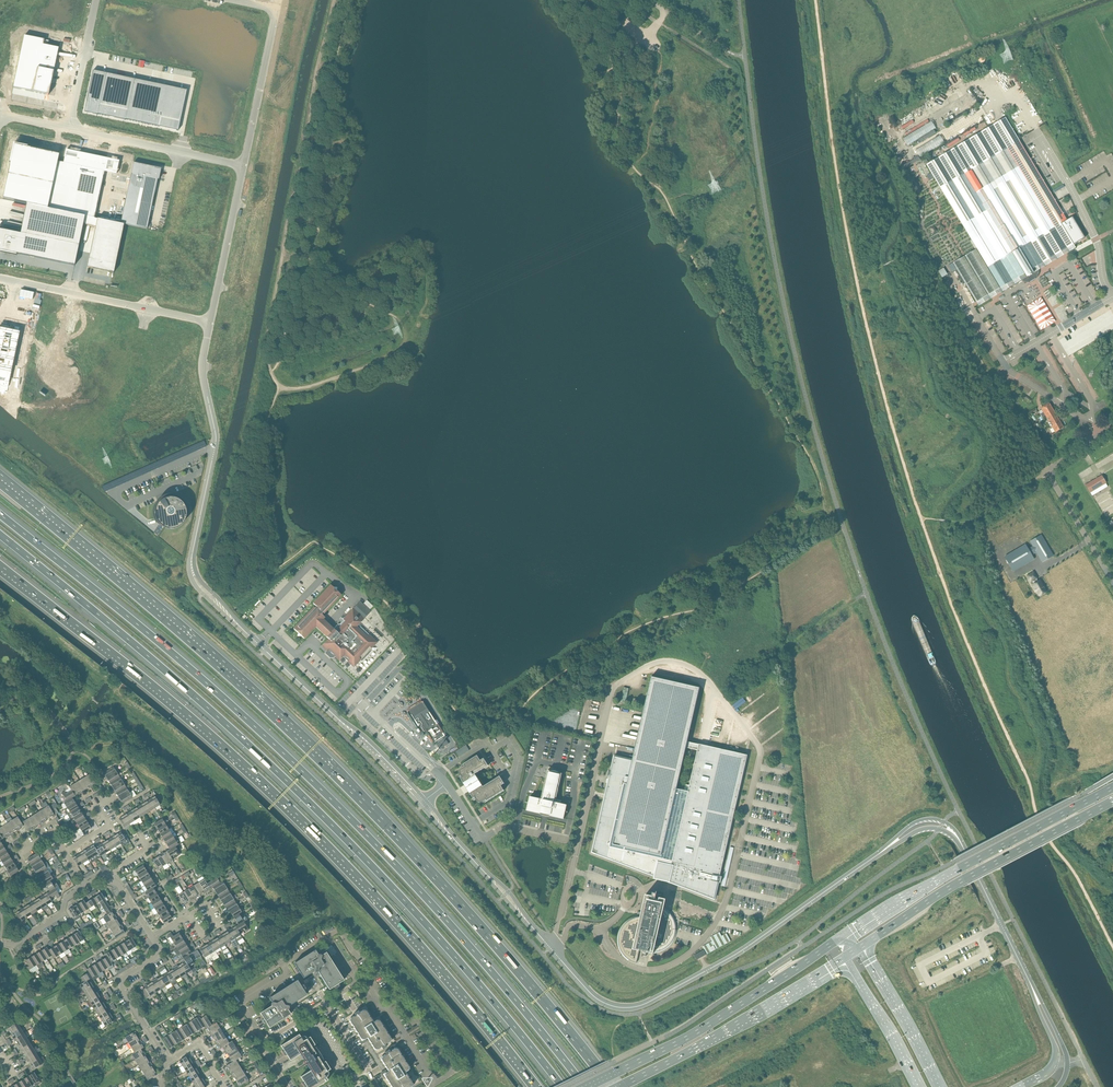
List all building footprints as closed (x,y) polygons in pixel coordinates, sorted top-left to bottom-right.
[(24,36),(0,30),(0,80),(14,83),(24,36)] [(24,35),(13,87),(49,95),(59,48),(43,45),(44,40),(24,35)] [(87,101),(85,112),(89,112),(93,113),(93,114),(98,115),(98,114),(125,120),(126,119),(159,127),(159,125),(175,129),(175,130),(178,131),(187,90),(93,71),(86,101),(87,101)] [(929,163),(926,165),(931,173),(926,176),(929,181),(934,178),(944,195),(977,249),(954,263),(953,263),(957,270),(976,302),(976,303),(1024,274),(1027,277),(1034,273),(1031,270),(1073,244),(1085,238),(1084,237),(1073,217),(1067,220),(1063,213),(1056,202),(1054,198),(1034,166),(1030,158),(1023,148),(1024,147),(1020,140),(1019,140),(1018,139),(1005,117),(992,126),(989,127),(929,163)] [(935,128),(931,121),(903,138),(907,145),(935,128)] [(940,135),(916,150),(920,157),(944,143),(940,135)] [(10,166),(3,198),(27,203),(27,204),(48,208),(58,161),(59,154),(30,148),(27,147),(14,145),(10,163),(10,166)] [(58,161),(48,208),(85,216),(94,218),(104,171),(105,170),(105,168),(106,166),(105,166),(106,164),(106,162),(107,160),(93,157),(91,156),(89,156),(87,156),(85,155),(83,155),(81,154),(80,154),(78,154),(78,153),(76,153),(74,153),(72,152),(70,152),(68,152),(66,151),(67,150),(66,149),(64,163),(58,161)] [(905,163),(906,166),(921,160),(919,157),(905,163)] [(133,163),(120,224),(124,224),(137,227),(147,229),(157,179),(159,180),(161,168),(133,163)] [(20,255),(20,254),(74,266),(83,225),(85,216),(48,208),(27,204),(20,234),(0,229),(0,251),(20,255)] [(85,216),(83,225),(95,227),(88,262),(89,262),(88,267),(112,271),(112,273),(114,273),(124,224),(94,218),(85,216)] [(114,273),(111,282),(128,286),(128,288),(140,290),(142,283),(140,282),(145,256),(132,253),(137,227),(124,224),(114,273)] [(942,277),(948,274),(944,267),(938,271),(942,277)] [(1041,277),(1038,284),(1042,286),(1046,279),(1041,277)] [(8,388),(20,331),(0,327),(0,386),(8,388)] [(1018,343),(1023,341),(1019,333),(1014,336),(1018,343)] [(1045,415),(1055,432),(1064,427),(1049,403),(1041,408),(1042,410),(1045,415)] [(1102,476),(1086,485),(1090,492),(1106,483),(1102,476)] [(153,510),(153,511),(153,513),(153,514),(153,516),(154,517),(154,518),(155,519),(155,521),(156,522),(157,523),(158,524),(159,525),(160,525),(162,526),(163,527),(164,527),(166,527),(167,528),(168,528),(170,528),(171,528),(172,527),(173,527),(174,527),(175,527),(177,526),(178,526),(179,525),(181,524),(182,524),(183,523),(184,522),(185,521),(185,520),(186,518),(187,517),(187,516),(187,515),(188,513),(188,512),(188,510),(188,509),(187,508),(187,506),(186,505),(186,504),(185,503),(184,501),(183,500),(182,499),(181,499),(180,498),(179,497),(178,497),(176,496),(175,496),(174,496),(172,496),(171,496),(170,496),(168,496),(167,496),(166,496),(165,497),(163,497),(162,498),(160,498),(159,499),(158,500),(157,501),(156,502),(155,503),(155,505),(154,506),(154,507),(153,509),(153,510)] [(1028,549),(1007,561),(1013,571),(1034,559),(1032,555),(1037,552),(1043,562),(1053,556),(1041,535),(1031,541),(1034,546),(1028,549)] [(1031,582),(1032,581),(1034,584),(1032,584),(1039,596),(1047,592),(1040,580),(1038,581),(1037,579),(1037,578),(1033,572),(1027,576),(1031,582)] [(339,660),(343,656),(354,667),(360,661),(361,662),(363,662),(374,650),(374,648),(373,647),(377,642),(369,634),(367,637),(356,627),(364,618),(353,608),(343,619),(345,621),(341,626),(338,623),(333,629),(320,616),(322,614),(321,614),(323,612),(324,613),(341,595),(330,585),(313,603),(316,607),(315,608),(314,607),(293,629),(304,639),(316,627),(326,637),(320,643),(319,643),(326,650),(330,654),(333,658),(334,657),(338,661),(339,660)] [(356,606),(367,616),(371,611),(360,601),(356,606)] [(611,771),(609,771),(607,777),(609,777),(592,852),(654,876),(656,877),(657,875),(660,876),(660,878),(661,876),(661,879),(665,880),(665,877),(668,878),(667,881),(714,899),(718,882),(720,883),(722,876),(720,876),(747,755),(699,744),(699,745),(687,742),(699,688),(651,677),(632,760),(614,756),(611,771)] [(408,711),(407,711),(408,713),(409,713),(420,731),(421,732),(423,731),(425,735),(426,734),(428,733),(435,743),(436,742),(437,744),(439,747),(440,749),(444,746),(445,746),(449,744),(446,739),(445,738),(445,737),(445,736),(446,736),(444,734),(439,727),(440,727),(438,725),(433,718),(424,703),(423,701),(422,702),(416,706),(409,711),(409,710),(408,711)] [(466,745),(456,751),(459,756),(469,750),(467,746),(466,745)] [(470,790),(469,791),(474,800),(476,799),(476,800),(477,800),(478,801),(479,802),(480,802),(481,802),(482,802),(483,802),(483,801),(484,801),(485,802),(504,790),(501,785),(504,783),(500,776),(483,787),(475,774),(488,765),(484,758),(481,760),(477,755),(462,765),(463,767),(462,767),(461,767),(461,768),(460,769),(459,770),(459,771),(459,772),(460,773),(460,774),(461,775),(459,776),(465,785),(467,784),(470,790)] [(103,773),(107,778),(117,772),(113,766),(103,773)] [(542,814),(550,816),(564,819),(567,805),(555,802),(562,773),(548,770),(541,799),(530,796),(528,805),(527,810),(542,814)] [(107,778),(110,783),(120,777),(117,772),(107,778)] [(85,777),(91,787),(93,786),(92,785),(96,783),(90,774),(85,777)] [(120,777),(110,783),(113,788),(123,782),(125,780),(122,776),(120,777)] [(89,788),(91,787),(85,777),(79,780),(85,789),(88,787),(89,788)] [(82,791),(85,789),(79,780),(74,783),(80,793),(82,792),(82,791)] [(116,793),(126,787),(123,782),(113,788),(116,793)] [(69,787),(72,790),(75,796),(78,794),(79,794),(80,793),(74,783),(69,787)] [(116,793),(119,798),(129,792),(126,787),(116,793)] [(67,800),(72,797),(75,796),(72,790),(66,794),(64,791),(62,793),(67,800)] [(119,798),(123,804),(133,797),(129,792),(119,798)] [(149,800),(155,808),(160,805),(155,796),(149,800)] [(75,802),(74,800),(72,797),(67,800),(64,802),(67,807),(75,802)] [(144,803),(149,811),(155,808),(149,800),(144,803)] [(41,805),(43,809),(49,818),(52,816),(53,817),(55,815),(46,802),(41,805)] [(67,807),(70,813),(78,807),(75,802),(67,807)] [(139,806),(144,814),(149,811),(144,803),(139,806)] [(73,818),(81,813),(80,810),(86,807),(84,804),(81,806),(78,807),(70,813),(67,814),(70,819),(73,818)] [(134,809),(139,817),(144,814),(139,806),(134,809)] [(49,818),(43,809),(38,812),(44,822),(46,821),(46,820),(49,818)] [(139,817),(134,809),(129,812),(134,821),(136,823),(141,820),(139,817)] [(44,822),(38,812),(33,815),(39,824),(42,822),(43,823),(44,822)] [(124,815),(129,824),(134,821),(129,812),(124,815)] [(73,818),(76,823),(85,818),(81,813),(73,818)] [(39,824),(33,815),(28,818),(34,828),(36,827),(35,826),(39,824)] [(124,815),(119,819),(121,823),(126,830),(131,827),(129,824),(124,815)] [(23,826),(18,816),(12,820),(18,830),(20,829),(20,828),(23,826)] [(34,828),(28,818),(23,822),(28,831),(32,829),(34,828)] [(88,823),(85,818),(76,823),(79,828),(88,823)] [(154,824),(157,829),(165,824),(162,819),(154,824)] [(18,830),(12,820),(7,823),(13,832),(16,830),(17,831),(18,830)] [(13,832),(7,823),(2,826),(8,836),(10,835),(9,834),(13,832)] [(79,828),(85,836),(87,834),(86,831),(91,828),(88,823),(79,828)] [(157,829),(160,834),(168,829),(165,824),(157,829)] [(2,826),(0,827),(0,834),(3,838),(6,836),(6,837),(8,836),(2,826)] [(168,829),(160,834),(163,839),(172,834),(174,832),(171,828),(169,829),(168,829)] [(121,832),(115,835),(121,843),(126,840),(127,842),(129,841),(124,833),(122,834),(121,832)] [(175,839),(172,834),(163,839),(166,844),(175,839)] [(110,838),(115,846),(121,843),(115,835),(110,838)] [(175,839),(166,844),(170,849),(175,846),(181,842),(178,838),(178,837),(175,839)] [(105,841),(110,850),(115,846),(110,838),(105,841)] [(100,845),(105,853),(110,850),(105,841),(100,845)] [(88,848),(93,856),(98,853),(95,848),(93,845),(88,848)] [(105,853),(100,845),(95,848),(98,853),(100,856),(105,853)] [(170,849),(167,851),(172,859),(178,856),(177,856),(180,854),(175,846),(170,849)] [(83,851),(88,860),(93,856),(88,848),(83,851)] [(0,854),(0,859),(1,860),(9,855),(6,850),(0,854)] [(78,855),(83,863),(88,860),(83,851),(78,855)] [(173,860),(172,859),(167,851),(163,853),(163,852),(161,853),(167,863),(173,860)] [(40,858),(37,853),(27,859),(30,864),(40,858)] [(160,855),(157,857),(162,866),(167,863),(161,853),(159,854),(160,855)] [(9,855),(1,860),(4,866),(12,860),(9,855)] [(78,855),(73,858),(78,866),(83,863),(78,855)] [(162,866),(157,857),(153,859),(151,860),(157,870),(162,866)] [(30,864),(33,869),(43,863),(40,858),(30,864)] [(12,860),(4,866),(7,871),(15,865),(12,860)] [(33,869),(37,874),(47,868),(49,867),(46,862),(44,863),(43,863),(33,869)] [(15,865),(7,871),(5,872),(8,877),(4,880),(6,884),(13,879),(12,879),(18,875),(16,872),(19,871),(15,865)] [(138,875),(146,870),(143,865),(135,870),(138,875)] [(47,868),(37,874),(40,880),(42,878),(50,873),(53,872),(49,867),(47,868)] [(149,875),(146,870),(138,875),(141,881),(149,875)] [(42,878),(45,884),(50,880),(53,878),(50,873),(42,878)] [(144,886),(153,881),(149,875),(141,881),(144,886)] [(213,887),(220,882),(217,877),(207,883),(210,888),(210,889),(213,887)] [(207,883),(204,879),(199,882),(205,892),(207,891),(206,890),(210,888),(207,883)] [(46,886),(50,891),(55,888),(58,886),(55,881),(52,883),(51,882),(50,880),(45,884),(45,885),(46,886)] [(156,886),(153,881),(144,886),(147,891),(153,887),(156,886)] [(216,892),(226,886),(222,881),(220,882),(213,887),(216,892)] [(205,892),(199,882),(194,885),(199,894),(203,892),(203,893),(205,892)] [(199,894),(194,885),(189,888),(195,898),(197,897),(196,896),(199,894)] [(219,897),(229,891),(226,886),(216,892),(219,897)] [(147,891),(144,892),(148,898),(156,892),(153,887),(147,891)] [(50,891),(47,893),(50,898),(56,895),(57,898),(60,896),(55,888),(50,891)] [(195,898),(189,888),(183,892),(189,901),(193,899),(193,900),(195,898)] [(222,902),(232,896),(229,891),(219,897),(222,902)] [(618,939),(618,941),(619,943),(619,945),(619,947),(620,949),(621,951),(622,952),(622,953),(623,954),(624,956),(626,957),(627,958),(629,960),(631,961),(633,961),(634,962),(636,963),(640,946),(644,947),(642,957),(643,955),(646,956),(647,952),(653,954),(654,952),(656,952),(658,951),(660,951),(661,950),(663,949),(665,948),(667,947),(668,946),(670,945),(671,943),(672,941),(673,940),(674,938),(675,936),(675,934),(675,932),(676,930),(676,928),(675,926),(675,923),(674,921),(674,920),(673,918),(672,916),(671,914),(669,913),(668,911),(666,910),(664,909),(662,908),(664,901),(665,899),(659,897),(659,900),(656,899),(657,891),(656,893),(652,892),(652,896),(645,894),(644,903),(645,903),(644,907),(643,907),(643,908),(642,908),(642,909),(643,909),(643,910),(642,917),(640,917),(637,917),(635,918),(633,918),(631,919),(630,920),(628,921),(626,923),(625,924),(623,926),(622,927),(621,929),(620,931),(620,933),(619,935),(619,937),(618,939)] [(148,898),(151,903),(159,898),(156,892),(148,898)] [(189,901),(183,892),(178,895),(184,905),(186,904),(186,903),(189,901)] [(47,893),(42,896),(47,905),(52,901),(50,898),(47,893)] [(101,893),(93,898),(97,903),(99,902),(101,905),(106,901),(101,893)] [(37,899),(42,908),(47,905),(42,896),(37,899)] [(225,908),(235,901),(232,896),(222,902),(225,908)] [(93,898),(85,903),(89,908),(97,903),(93,898)] [(154,908),(162,903),(159,898),(151,903),(154,908)] [(37,899),(31,903),(37,911),(42,908),(37,899)] [(84,900),(78,903),(85,914),(90,911),(89,908),(85,903),(84,900)] [(112,912),(113,912),(111,909),(114,907),(112,904),(109,906),(106,901),(101,905),(107,915),(112,912)] [(235,901),(225,908),(228,913),(230,912),(238,907),(235,901)] [(26,906),(32,914),(37,911),(31,903),(26,906)] [(78,903),(73,906),(80,918),(85,914),(78,903)] [(166,908),(162,903),(154,908),(157,913),(166,908)] [(26,906),(21,909),(26,917),(32,914),(26,906)] [(80,918),(73,906),(68,910),(75,921),(80,918)] [(238,907),(230,912),(233,917),(239,913),(242,912),(238,907)] [(157,913),(161,918),(169,913),(166,908),(157,913)] [(26,917),(21,909),(16,912),(21,921),(26,917)] [(114,915),(112,912),(107,915),(103,917),(106,923),(116,916),(115,915),(114,915)] [(161,918),(164,923),(172,918),(169,913),(161,918)] [(233,917),(235,919),(238,925),(244,922),(247,920),(244,914),(240,916),(239,913),(233,917)] [(106,923),(104,924),(107,929),(109,928),(118,922),(116,919),(117,918),(116,916),(106,923)] [(112,933),(122,927),(121,925),(120,925),(118,922),(109,928),(112,933)] [(244,922),(238,925),(235,926),(239,932),(244,928),(246,931),(249,930),(244,922)] [(235,926),(230,930),(237,941),(243,938),(239,932),(235,926)] [(112,933),(116,938),(125,932),(123,929),(123,928),(122,927),(112,933)] [(230,930),(225,933),(230,941),(232,944),(237,941),(230,930)] [(79,931),(74,934),(79,942),(84,939),(79,931)] [(707,954),(731,941),(727,934),(722,936),(720,932),(710,937),(712,941),(703,947),(707,954)] [(174,943),(182,938),(179,933),(173,936),(171,933),(169,935),(174,943)] [(225,933),(220,936),(225,944),(230,941),(225,933)] [(74,934),(69,937),(74,946),(79,942),(74,934)] [(220,936),(215,939),(220,947),(222,951),(228,948),(225,944),(220,936)] [(69,937),(64,940),(69,949),(74,946),(69,937)] [(131,938),(126,941),(131,949),(137,946),(131,938)] [(182,938),(174,943),(177,948),(185,943),(182,938)] [(215,939),(210,942),(215,951),(220,947),(215,939)] [(64,940),(58,944),(64,952),(65,955),(71,952),(69,949),(64,940)] [(126,941),(121,944),(126,952),(131,949),(126,941)] [(210,942),(205,945),(210,954),(212,957),(217,954),(215,951),(210,942)] [(188,948),(185,943),(177,948),(174,950),(177,955),(180,953),(188,948)] [(53,947),(59,955),(64,952),(58,944),(53,947)] [(121,944),(116,947),(121,955),(126,952),(121,944)] [(199,949),(204,957),(206,960),(212,957),(210,954),(205,945),(199,949)] [(52,956),(48,950),(47,947),(41,950),(47,959),(52,956)] [(53,947),(48,950),(52,956),(54,958),(59,955),(53,947)] [(116,947),(111,950),(116,959),(121,955),(116,947)] [(180,953),(183,958),(189,955),(192,953),(188,948),(180,953)] [(41,950),(36,954),(42,962),(47,959),(41,950)] [(105,954),(107,957),(111,962),(116,959),(111,950),(105,954)] [(192,953),(189,955),(183,958),(185,961),(189,966),(194,963),(191,959),(199,953),(197,950),(192,953)] [(319,954),(318,954),(315,950),(294,963),(297,968),(295,969),(295,970),(297,973),(298,973),(300,972),(303,978),(314,971),(315,971),(317,972),(318,971),(329,989),(334,986),(335,988),(336,988),(339,986),(339,985),(338,984),(344,980),(326,952),(321,955),(321,954),(319,954)] [(697,960),(706,955),(704,950),(694,955),(697,960)] [(36,954),(31,957),(36,965),(42,962),(36,954)] [(39,969),(36,965),(31,957),(26,960),(29,965),(27,967),(28,970),(29,970),(31,973),(32,972),(32,973),(39,969)] [(113,964),(111,962),(107,957),(102,960),(107,968),(113,964)] [(102,960),(97,963),(102,971),(107,968),(102,960)] [(180,965),(186,974),(191,970),(189,966),(185,961),(182,962),(183,963),(180,965)] [(273,961),(263,968),(266,972),(276,966),(273,961)] [(97,963),(92,966),(97,974),(102,971),(97,963)] [(16,964),(10,967),(15,977),(21,975),(16,964)] [(177,965),(175,967),(181,977),(186,974),(180,965),(178,966),(177,965)] [(92,978),(97,974),(92,966),(86,969),(88,972),(92,978)] [(181,977),(175,967),(172,969),(173,969),(170,971),(176,980),(181,977)] [(167,972),(164,973),(171,983),(176,980),(170,971),(168,972),(167,972)] [(89,979),(90,979),(92,978),(88,972),(80,977),(83,982),(84,982),(89,979)] [(160,977),(165,986),(171,983),(164,973),(162,975),(162,976),(160,977)] [(157,978),(154,980),(160,989),(165,986),(160,977),(157,979),(157,978)] [(83,990),(92,985),(90,982),(91,982),(90,979),(89,979),(84,982),(83,982),(79,985),(83,990)] [(152,982),(150,984),(155,993),(160,989),(154,980),(152,981),(152,982)] [(302,984),(301,985),(297,980),(269,998),(272,1002),(271,1002),(271,1005),(260,1013),(264,1018),(262,1019),(262,1020),(264,1024),(265,1024),(266,1023),(269,1027),(291,1014),(288,1009),(289,1006),(288,1006),(306,994),(303,990),(305,989),(305,988),(303,985),(302,984)] [(146,998),(155,993),(150,984),(147,985),(147,984),(144,986),(145,988),(141,990),(146,998)] [(86,995),(96,989),(94,986),(93,987),(92,985),(83,990),(86,995)] [(97,992),(98,992),(96,989),(86,995),(89,1000),(98,995),(97,992)] [(92,1005),(102,999),(101,997),(100,997),(98,995),(89,1000),(92,1005)] [(104,1002),(102,999),(92,1005),(96,1011),(105,1005),(103,1002),(104,1002)] [(106,1007),(105,1005),(96,1011),(99,1016),(109,1009),(107,1007),(106,1007)] [(99,1016),(102,1021),(111,1015),(110,1013),(110,1012),(109,1009),(99,1016)] [(350,1019),(349,1019),(350,1020),(349,1021),(352,1026),(353,1026),(354,1027),(353,1027),(357,1033),(357,1032),(358,1034),(357,1034),(359,1037),(358,1038),(359,1038),(362,1044),(367,1041),(366,1038),(367,1038),(369,1041),(370,1043),(370,1042),(371,1044),(372,1046),(374,1049),(375,1049),(375,1050),(376,1049),(377,1050),(380,1048),(380,1047),(381,1047),(382,1049),(386,1046),(385,1044),(386,1043),(387,1044),(390,1041),(391,1040),(390,1039),(391,1039),(388,1034),(387,1034),(386,1032),(387,1032),(383,1027),(382,1026),(383,1025),(379,1020),(379,1021),(378,1020),(377,1020),(373,1022),(370,1017),(369,1017),(368,1016),(369,1015),(366,1010),(365,1010),(365,1009),(363,1010),(363,1009),(360,1012),(359,1013),(358,1010),(354,1013),(355,1015),(354,1016),(353,1016),(350,1018),(350,1019)] [(111,1015),(102,1021),(105,1026),(115,1020),(113,1017),(113,1018),(111,1015)] [(206,1015),(201,1019),(205,1026),(207,1029),(207,1028),(212,1025),(206,1015)] [(200,1029),(202,1028),(205,1026),(201,1019),(199,1016),(194,1019),(200,1029)] [(195,1032),(200,1029),(194,1019),(189,1022),(195,1032)] [(17,1022),(7,1028),(9,1031),(10,1031),(11,1033),(20,1027),(17,1022)] [(190,1036),(195,1032),(189,1022),(184,1026),(190,1036)] [(210,1034),(220,1028),(216,1022),(212,1025),(207,1028),(209,1031),(209,1032),(210,1034)] [(185,1039),(190,1036),(184,1026),(178,1029),(185,1039)] [(20,1027),(11,1033),(13,1036),(12,1036),(13,1039),(23,1033),(20,1027)] [(212,1035),(214,1038),(223,1033),(220,1028),(210,1034),(211,1036),(212,1035)] [(180,1042),(185,1039),(178,1029),(173,1032),(180,1042)] [(135,1031),(125,1037),(128,1043),(137,1037),(135,1034),(136,1033),(135,1031)] [(174,1045),(180,1042),(173,1032),(168,1035),(174,1045)] [(16,1041),(17,1043),(27,1038),(23,1033),(13,1039),(15,1041),(16,1041)] [(216,1044),(226,1038),(223,1033),(214,1038),(216,1042),(215,1042),(216,1044)] [(300,1036),(299,1034),(281,1045),(283,1050),(282,1051),(282,1052),(284,1055),(285,1055),(286,1054),(290,1060),(300,1054),(304,1059),(303,1060),(305,1064),(306,1064),(306,1063),(310,1070),(300,1076),(304,1082),(302,1083),(302,1084),(304,1086),(306,1086),(307,1086),(316,1086),(328,1080),(326,1077),(327,1077),(327,1076),(328,1075),(328,1074),(328,1073),(328,1072),(328,1071),(328,1070),(330,1069),(325,1061),(324,1062),(322,1057),(320,1053),(317,1049),(313,1045),(315,1044),(310,1036),(307,1038),(307,1037),(306,1037),(306,1036),(305,1036),(304,1036),(303,1036),(302,1036),(301,1036),(300,1036)] [(174,1045),(168,1035),(163,1038),(169,1048),(174,1045)] [(139,1040),(137,1037),(128,1043),(131,1048),(141,1041),(140,1040),(139,1040)] [(18,1046),(20,1049),(30,1043),(27,1038),(17,1043),(19,1046),(18,1046)] [(223,1047),(229,1043),(226,1038),(216,1044),(217,1046),(218,1045),(220,1049),(223,1047)] [(141,1041),(131,1048),(134,1052),(141,1049),(144,1047),(142,1044),(142,1043),(141,1041)] [(232,1041),(229,1043),(223,1047),(225,1050),(224,1051),(225,1052),(235,1046),(232,1041)] [(22,1051),(24,1054),(33,1048),(30,1043),(20,1049),(21,1052),(22,1051)] [(227,1054),(229,1057),(238,1051),(235,1046),(225,1052),(226,1054),(227,1054)] [(25,1057),(26,1059),(36,1053),(33,1048),(24,1054),(25,1056),(25,1057)] [(120,1048),(114,1052),(116,1056),(123,1051),(120,1048)] [(380,1058),(381,1059),(380,1059),(383,1062),(384,1064),(385,1065),(385,1066),(388,1071),(387,1071),(386,1069),(381,1072),(383,1077),(385,1079),(386,1078),(387,1081),(388,1080),(389,1082),(388,1082),(391,1086),(392,1086),(411,1086),(412,1086),(413,1085),(412,1084),(413,1083),(409,1078),(409,1079),(408,1077),(405,1072),(408,1070),(408,1069),(409,1068),(408,1067),(409,1067),(406,1062),(405,1062),(404,1061),(405,1060),(402,1055),(401,1055),(400,1054),(401,1054),(397,1048),(397,1049),(396,1048),(395,1048),(391,1050),(392,1051),(390,1052),(388,1049),(384,1052),(386,1054),(385,1055),(385,1054),(381,1056),(381,1057),(380,1058)] [(143,1052),(141,1049),(134,1052),(132,1054),(135,1060),(145,1053),(144,1052),(143,1052)] [(236,1060),(242,1057),(238,1051),(229,1057),(231,1060),(230,1061),(231,1062),(231,1063),(236,1060)] [(29,1061),(30,1064),(39,1058),(36,1053),(26,1059),(28,1062),(29,1061)] [(146,1055),(145,1053),(135,1060),(138,1065),(147,1059),(145,1056),(146,1055)] [(188,1055),(179,1060),(183,1066),(191,1061),(188,1055)] [(39,1058),(30,1064),(32,1066),(31,1067),(33,1070),(43,1063),(39,1058)] [(149,1062),(147,1059),(138,1065),(141,1070),(151,1064),(150,1062),(149,1062)] [(228,1067),(230,1071),(239,1065),(236,1060),(231,1063),(231,1062),(226,1066),(227,1068),(228,1067)] [(194,1066),(191,1061),(183,1066),(186,1071),(194,1066)] [(151,1064),(141,1070),(144,1075),(153,1069),(151,1066),(152,1065),(151,1064)] [(239,1065),(230,1071),(232,1074),(231,1074),(232,1076),(242,1070),(239,1065)] [(189,1076),(197,1071),(194,1066),(186,1071),(189,1076)] [(156,1072),(153,1069),(144,1075),(148,1080),(158,1074),(156,1072)] [(234,1078),(236,1081),(245,1075),(242,1070),(232,1076),(233,1078),(234,1078)] [(200,1076),(197,1071),(189,1076),(192,1081),(200,1076)] [(42,1079),(41,1076),(38,1078),(34,1072),(29,1076),(34,1084),(36,1086),(40,1084),(40,1082),(39,1081),(42,1079)] [(245,1075),(236,1081),(238,1084),(237,1085),(239,1086),(249,1080),(245,1075)] [(24,1079),(29,1086),(36,1086),(34,1084),(29,1076),(24,1079)] [(195,1086),(204,1081),(200,1076),(192,1081),(195,1086)] [(19,1082),(22,1086),(29,1086),(24,1079),(19,1082)]
